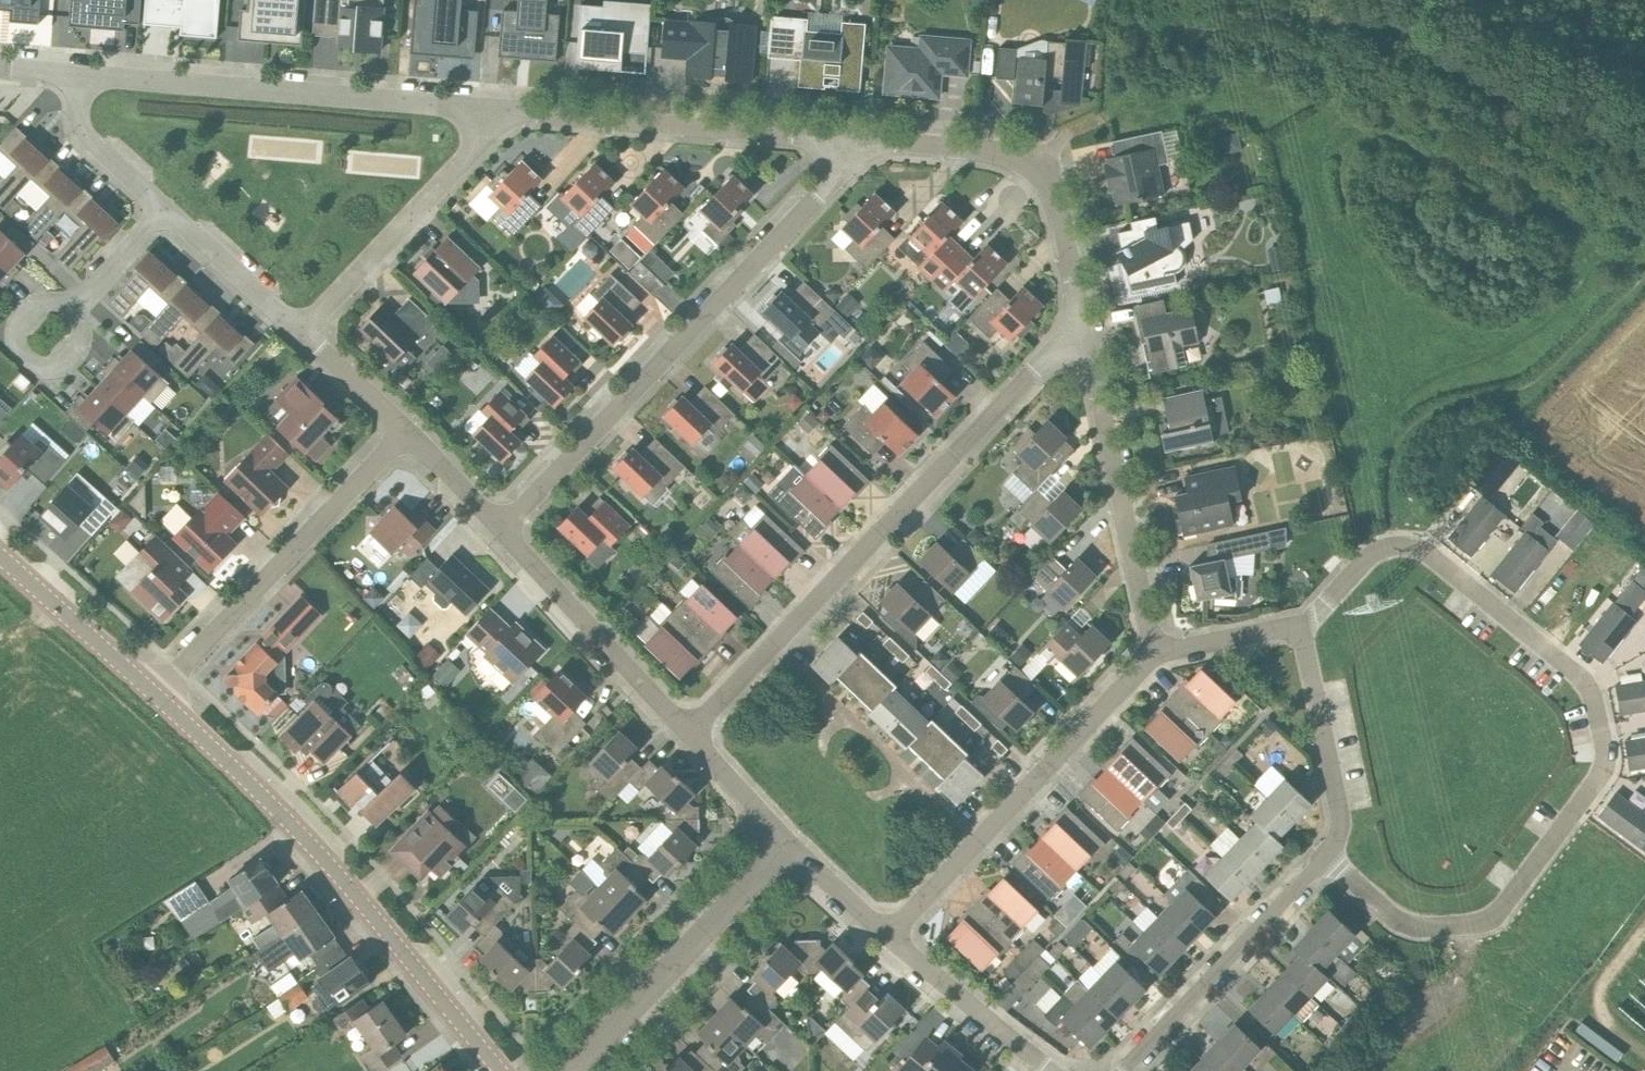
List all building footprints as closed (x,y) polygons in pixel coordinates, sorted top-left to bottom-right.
[(3,7),(3,2),(11,3),(10,21),(39,24),(41,0),(0,0),(0,6),(3,7)] [(70,26),(72,26),(72,18),(106,21),(105,29),(125,31),(125,29),(124,28),(125,16),(126,16),(127,0),(72,0),(70,26)] [(144,24),(175,27),(176,21),(181,21),(181,27),(180,35),(217,38),(220,0),(146,0),(144,24)] [(248,10),(241,10),(239,40),(244,41),(244,39),(270,41),(270,37),(294,39),(293,44),(302,45),(306,0),(249,0),(248,10)] [(383,3),(385,4),(385,0),(316,0),(313,35),(341,38),(340,44),(363,46),(362,50),(381,52),(384,8),(383,8),(383,3)] [(421,55),(468,59),(470,42),(487,43),(489,12),(472,11),(473,0),(446,0),(445,9),(425,7),(421,55)] [(499,57),(519,59),(520,52),(530,53),(530,59),(556,61),(560,15),(547,14),(548,0),(519,0),(518,12),(503,10),(499,57)] [(604,7),(602,29),(580,27),(576,66),(575,66),(575,68),(622,72),(623,52),(624,45),(647,47),(648,47),(651,4),(604,1),(604,7)] [(843,38),(806,35),(807,20),(772,17),(769,56),(796,58),(796,54),(803,55),(801,85),(824,87),(826,74),(840,75),(839,89),(860,90),(865,25),(844,23),(843,38)] [(757,26),(692,20),(691,22),(665,20),(662,57),(689,59),(687,77),(752,82),(757,26)] [(97,46),(97,32),(55,32),(55,46),(97,46)] [(967,75),(970,41),(922,37),(921,50),(889,47),(886,92),(940,97),(942,73),(967,75)] [(1016,104),(1044,106),(1045,97),(1061,98),(1061,103),(1081,105),(1087,40),(1067,39),(1066,43),(1049,42),(1041,40),(1037,41),(1018,49),(1000,47),(997,79),(1015,80),(1015,77),(1018,78),(1016,104)] [(32,179),(52,158),(37,144),(35,146),(18,131),(20,129),(17,127),(0,146),(0,150),(17,166),(0,185),(0,205),(5,210),(14,199),(32,179)] [(1165,195),(1158,165),(1170,163),(1163,131),(1113,142),(1116,157),(1108,158),(1109,164),(1105,165),(1110,192),(1115,191),(1118,205),(1165,195)] [(51,196),(23,226),(38,240),(66,209),(85,188),(70,175),(68,176),(51,161),(53,159),(52,158),(32,179),(51,196)] [(500,175),(489,187),(494,191),(490,195),(501,206),(492,216),(514,236),(543,206),(530,194),(543,180),(523,161),(509,175),(504,171),(500,175)] [(587,239),(616,208),(603,196),(616,182),(595,163),(563,197),(574,208),(565,218),(587,239)] [(656,244),(685,214),(672,202),(685,188),(665,169),(632,203),(644,214),(635,224),(656,244)] [(719,245),(723,241),(737,225),(731,219),(754,195),(734,175),(701,210),(713,221),(703,230),(719,245)] [(84,226),(56,256),(71,270),(103,235),(105,238),(119,223),(117,220),(118,218),(103,205),(102,207),(84,191),(86,189),(85,188),(66,209),(84,226)] [(896,213),(876,193),(863,207),(858,202),(843,217),(848,222),(843,228),(855,239),(845,248),(867,269),(896,238),(883,226),(896,213)] [(12,217),(22,207),(14,199),(5,210),(12,217)] [(934,277),(963,247),(951,235),(963,222),(943,202),(911,237),(922,248),(913,257),(934,277)] [(1159,228),(1156,217),(1131,222),(1133,230),(1119,233),(1123,250),(1118,252),(1129,273),(1128,274),(1132,293),(1178,283),(1175,272),(1181,268),(1184,263),(1185,256),(1182,250),(1194,240),(1190,222),(1159,228)] [(35,243),(14,224),(5,234),(0,229),(0,264),(14,277),(20,270),(15,265),(35,243)] [(47,245),(54,236),(48,231),(40,239),(47,245)] [(427,259),(414,273),(434,291),(444,301),(447,304),(450,301),(468,301),(468,281),(474,275),(482,267),(449,236),(436,250),(439,253),(431,262),(427,259)] [(462,243),(473,254),(478,249),(467,238),(462,243)] [(589,241),(585,244),(585,251),(590,255),(596,255),(600,250),(599,245),(594,240),(589,241)] [(975,258),(963,247),(934,277),(955,297),(964,287),(975,298),(1008,264),(988,244),(975,258)] [(640,257),(631,247),(619,259),(628,268),(640,257)] [(137,266),(140,269),(108,303),(123,317),(151,287),(169,303),(188,282),(187,281),(186,283),(168,267),(170,265),(155,252),(153,254),(151,251),(137,266)] [(1272,272),(1286,268),(1284,257),(1270,260),(1272,272)] [(654,295),(664,284),(656,277),(657,276),(641,261),(630,273),(654,295)] [(8,284),(14,277),(0,264),(0,282),(2,279),(8,284)] [(600,301),(585,317),(615,345),(634,325),(627,318),(624,315),(639,299),(612,274),(593,294),(600,301)] [(843,317),(805,281),(790,297),(783,291),(763,311),(792,338),(789,343),(800,354),(821,333),(825,337),(843,317)] [(156,347),(184,317),(202,334),(222,312),(220,311),(219,313),(202,297),(203,296),(188,282),(169,303),(153,322),(142,333),(142,334),(156,347)] [(1044,306),(1024,286),(1011,300),(998,288),(969,318),(991,339),(1000,329),(1012,340),(1017,334),(1022,339),(1036,324),(1031,319),(1044,306)] [(831,289),(826,294),(834,302),(842,294),(836,288),(831,289)] [(436,310),(444,301),(434,291),(425,300),(436,310)] [(847,296),(837,306),(847,316),(857,305),(847,296)] [(361,330),(394,362),(417,338),(420,341),(437,323),(410,298),(394,316),(383,306),(361,330)] [(524,307),(539,321),(546,314),(531,299),(524,307)] [(1149,374),(1180,368),(1180,364),(1187,362),(1184,345),(1200,342),(1193,309),(1142,320),(1151,361),(1147,362),(1149,374)] [(222,312),(202,334),(175,364),(190,377),(217,347),(236,365),(256,344),(254,342),(252,343),(235,328),(236,326),(222,312)] [(153,322),(145,314),(137,314),(130,322),(142,333),(153,322)] [(958,332),(946,345),(957,355),(969,342),(958,332)] [(785,362),(755,334),(740,350),(733,343),(714,363),(755,402),(770,386),(766,382),(785,362)] [(556,406),(575,386),(569,380),(584,364),(554,335),(534,356),(542,362),(526,378),(556,406)] [(116,357),(110,364),(144,395),(152,402),(170,383),(162,376),(154,369),(163,359),(142,340),(122,362),(116,357)] [(772,348),(779,355),(786,346),(780,340),(772,348)] [(159,349),(165,355),(173,347),(166,341),(159,349)] [(937,416),(956,396),(942,383),(955,370),(924,341),(904,363),(913,372),(902,384),(937,416)] [(444,346),(427,364),(442,378),(459,360),(444,346)] [(802,362),(793,353),(785,361),(795,370),(802,362)] [(127,414),(144,395),(110,364),(103,371),(109,376),(98,388),(127,414)] [(22,375),(16,382),(24,389),(30,382),(22,375)] [(885,376),(881,381),(901,400),(905,395),(885,376)] [(334,432),(342,423),(314,396),(315,395),(297,378),(278,398),(291,411),(278,424),(316,460),(330,445),(321,437),(329,428),(334,432)] [(213,382),(206,390),(214,397),(221,389),(213,382)] [(684,395),(664,416),(694,444),(710,428),(717,434),(736,414),(706,386),(690,402),(684,395)] [(127,414),(98,388),(87,400),(81,395),(66,412),(87,431),(95,421),(109,434),(117,441),(134,421),(127,414)] [(1166,452),(1215,441),(1203,389),(1164,397),(1171,431),(1162,433),(1166,452)] [(489,417),(474,434),(484,443),(481,446),(490,455),(493,452),(504,462),(523,442),(516,435),(531,419),(501,391),(482,411),(489,417)] [(433,395),(424,404),(433,412),(441,403),(433,395)] [(224,417),(233,406),(223,397),(214,407),(224,417)] [(864,405),(844,426),(874,455),(886,442),(900,455),(919,435),(917,432),(885,402),(874,413),(864,405)] [(9,413),(0,405),(0,423),(9,413)] [(809,433),(819,422),(809,412),(799,424),(809,433)] [(85,432),(70,418),(61,429),(76,442),(85,432)] [(1034,492),(1038,489),(1060,465),(1050,456),(1066,438),(1048,421),(1035,435),(1030,430),(1013,448),(1025,460),(1013,472),(1034,492)] [(166,429),(157,440),(167,449),(177,439),(166,429)] [(21,474),(27,469),(33,474),(44,484),(66,460),(48,444),(42,439),(34,445),(24,436),(22,434),(13,445),(9,441),(8,440),(0,449),(0,479),(6,484),(5,485),(10,489),(12,487),(11,486),(21,474)] [(178,447),(185,454),(197,441),(190,434),(178,447)] [(263,515),(290,488),(272,472),(290,454),(269,434),(225,479),(263,515)] [(756,436),(747,445),(756,454),(766,445),(756,436)] [(686,467),(656,438),(641,454),(634,448),(615,468),(645,496),(660,480),(667,487),(686,467)] [(821,463),(808,476),(840,507),(851,495),(857,489),(861,493),(872,482),(831,444),(817,459),(821,463)] [(1489,499),(1517,462),(1497,446),(1468,482),(1489,499)] [(789,489),(777,501),(817,539),(828,528),(824,524),(829,518),(840,507),(808,476),(798,466),(796,464),(794,467),(780,481),(789,489)] [(1184,535),(1235,524),(1230,501),(1243,498),(1236,467),(1185,478),(1188,493),(1175,496),(1184,535)] [(753,472),(745,481),(755,490),(763,482),(753,472)] [(743,482),(734,492),(744,502),(754,492),(743,482)] [(67,539),(80,524),(86,518),(97,528),(98,529),(117,508),(101,493),(91,504),(68,484),(40,515),(67,539)] [(1049,499),(1038,489),(1034,492),(1009,519),(1019,528),(1028,519),(1051,541),(1081,509),(1063,492),(1050,505),(1046,502),(1049,499)] [(135,493),(127,501),(138,511),(146,503),(135,493)] [(245,516),(221,493),(203,512),(201,510),(176,536),(211,570),(236,544),(227,535),(245,516)] [(1476,552),(1506,515),(1482,495),(1448,537),(1465,551),(1469,547),(1476,552)] [(578,506),(559,527),(569,536),(566,539),(576,548),(579,545),(589,555),(604,539),(611,545),(631,525),(601,497),(585,513),(578,506)] [(1578,511),(1567,501),(1551,520),(1563,529),(1558,535),(1575,549),(1596,524),(1579,510),(1578,511)] [(409,518),(395,505),(370,533),(394,554),(400,547),(411,556),(436,529),(419,514),(415,517),(409,518)] [(110,523),(120,532),(133,518),(124,509),(110,523)] [(743,519),(729,534),(742,546),(774,576),(785,565),(791,558),(795,562),(806,551),(765,513),(752,528),(743,519)] [(710,517),(701,526),(711,535),(719,526),(710,517)] [(661,534),(671,544),(679,536),(669,526),(661,534)] [(985,537),(976,527),(966,537),(976,546),(985,537)] [(1269,531),(1272,550),(1288,546),(1288,527),(1269,531)] [(1542,527),(1534,537),(1526,531),(1492,573),(1509,587),(1513,582),(1519,588),(1559,540),(1542,527)] [(1231,539),(1234,558),(1272,550),(1269,531),(1231,539)] [(163,621),(185,597),(185,592),(178,586),(194,569),(158,535),(141,553),(145,556),(122,580),(134,591),(133,592),(163,621)] [(985,558),(964,538),(954,549),(956,552),(952,556),(939,543),(921,561),(953,591),(985,558)] [(726,555),(711,571),(751,609),(762,598),(757,594),(763,587),(774,576),(742,546),(729,559),(726,555)] [(669,562),(680,571),(687,563),(676,553),(669,562)] [(473,576),(464,568),(465,566),(453,554),(439,568),(428,558),(410,577),(423,588),(426,584),(436,594),(434,596),(435,600),(443,607),(447,607),(453,601),(467,614),(490,589),(475,575),(473,576)] [(1065,572),(1061,569),(1063,566),(1052,556),(1032,577),(1065,608),(1096,576),(1078,559),(1065,572)] [(1237,600),(1238,578),(1229,577),(1225,558),(1190,566),(1198,601),(1215,597),(1215,599),(1237,600)] [(1635,580),(1644,588),(1644,568),(1635,580)] [(946,599),(925,580),(915,591),(917,593),(913,597),(900,584),(882,602),(890,609),(883,617),(916,648),(918,636),(914,632),(946,599)] [(686,597),(672,612),(712,650),(722,639),(718,635),(724,629),(735,617),(703,586),(690,600),(686,597)] [(375,591),(365,601),(376,611),(386,600),(375,591)] [(267,673),(285,653),(289,649),(322,614),(302,596),(283,616),(270,629),(257,643),(236,666),(236,673),(229,674),(225,677),(225,682),(229,685),(236,685),(236,692),(259,714),(278,694),(267,683),(267,673)] [(1607,659),(1638,622),(1615,603),(1580,644),(1597,658),(1600,653),(1607,659)] [(522,638),(512,628),(491,608),(467,634),(488,653),(485,656),(514,683),(545,649),(527,632),(522,638)] [(626,608),(618,616),(625,623),(633,615),(626,608)] [(648,615),(634,630),(681,674),(692,662),(698,656),(703,660),(712,650),(672,612),(659,626),(650,617),(648,615)] [(874,621),(864,612),(857,619),(867,628),(874,621)] [(1047,644),(1039,653),(1048,662),(1057,653),(1080,675),(1110,643),(1092,626),(1079,640),(1075,636),(1077,633),(1076,633),(1066,623),(1047,644)] [(831,682),(857,654),(839,636),(812,664),(831,682)] [(900,646),(890,637),(884,644),(894,653),(900,646)] [(426,670),(440,656),(428,644),(415,657),(426,670)] [(900,646),(894,653),(904,663),(910,656),(900,646)] [(1011,656),(1021,666),(1030,656),(1020,646),(1011,656)] [(854,693),(879,668),(860,650),(857,654),(831,682),(832,683),(837,677),(854,693)] [(939,651),(930,661),(940,671),(949,661),(939,651)] [(444,687),(459,670),(448,660),(432,677),(444,687)] [(942,673),(955,684),(966,673),(953,661),(942,673)] [(942,674),(941,672),(933,664),(926,671),(936,681),(942,674)] [(1026,696),(1037,685),(1016,666),(985,699),(979,693),(971,701),(1001,729),(1008,721),(1017,729),(1034,711),(1020,698),(1024,694),(1026,696)] [(897,685),(879,668),(854,693),(872,710),(897,685)] [(582,727),(569,715),(587,696),(559,670),(535,697),(554,715),(536,735),(557,755),(584,726),(583,725),(582,727)] [(1181,686),(1171,696),(1211,734),(1225,719),(1221,715),(1234,701),(1202,671),(1191,683),(1185,689),(1181,686)] [(952,683),(942,674),(936,681),(946,690),(952,683)] [(1644,711),(1644,680),(1622,684),(1623,692),(1618,693),(1621,715),(1644,711)] [(325,763),(362,725),(343,707),(349,702),(331,684),(327,682),(323,682),(320,684),(305,699),(311,705),(281,736),(298,752),(301,748),(308,755),(312,751),(325,763)] [(427,682),(417,690),(426,700),(436,692),(427,682)] [(897,686),(897,685),(872,710),(870,713),(888,730),(912,705),(895,689),(897,686)] [(299,696),(290,705),(297,712),(306,703),(299,696)] [(1159,716),(1148,728),(1180,758),(1193,745),(1197,748),(1211,734),(1171,696),(1162,706),(1165,710),(1159,716)] [(386,702),(376,713),(382,719),(392,709),(386,702)] [(906,748),(933,720),(932,719),(929,722),(912,705),(888,730),(906,748)] [(972,715),(962,705),(956,712),(966,721),(972,715)] [(972,715),(966,721),(976,731),(982,724),(972,715)] [(1269,738),(1280,727),(1270,717),(1259,728),(1269,738)] [(951,737),(933,720),(906,748),(907,748),(910,745),(928,762),(951,737)] [(639,770),(651,758),(650,758),(639,769),(629,759),(629,755),(630,754),(638,747),(620,730),(590,762),(600,772),(597,775),(597,780),(593,785),(611,802),(631,782),(630,781),(640,771),(639,770)] [(1227,733),(1221,740),(1227,746),(1234,739),(1227,733)] [(969,754),(951,737),(928,762),(945,778),(939,785),(940,786),(967,757),(966,757),(969,754)] [(1120,757),(1109,769),(1141,799),(1154,786),(1158,790),(1172,775),(1132,737),(1122,747),(1126,751),(1120,757)] [(1644,768),(1644,737),(1631,739),(1633,748),(1627,749),(1630,770),(1644,768)] [(1002,756),(1004,754),(1009,749),(999,739),(992,746),(1002,756)] [(1228,748),(1219,741),(1213,747),(1222,755),(1228,748)] [(568,744),(557,755),(563,760),(573,749),(568,744)] [(1235,765),(1244,755),(1237,749),(1228,759),(1235,765)] [(985,775),(967,757),(940,786),(958,803),(985,775)] [(393,781),(372,758),(338,790),(336,787),(334,788),(353,807),(358,802),(361,805),(362,809),(377,826),(417,789),(402,772),(393,781)] [(660,768),(651,758),(639,770),(640,771),(630,781),(631,782),(638,788),(643,788),(647,784),(673,808),(667,815),(667,821),(700,819),(700,806),(694,806),(688,801),(696,793),(684,781),(684,778),(681,778),(681,772),(671,773),(663,765),(660,768)] [(1218,769),(1225,775),(1235,765),(1228,759),(1218,769)] [(552,775),(543,767),(526,785),(535,793),(552,775)] [(1089,783),(1078,794),(1118,831),(1133,816),(1129,812),(1141,799),(1109,769),(1098,780),(1092,787),(1089,783)] [(1208,793),(1218,783),(1211,777),(1201,787),(1208,793)] [(1286,779),(1269,798),(1294,822),(1312,803),(1286,779)] [(515,787),(503,800),(516,812),(528,799),(515,787)] [(1621,795),(1616,802),(1612,799),(1599,816),(1642,848),(1644,844),(1644,813),(1621,795)] [(1294,822),(1269,798),(1253,814),(1259,821),(1277,839),(1294,822)] [(1186,803),(1167,822),(1174,829),(1185,817),(1193,809),(1186,802),(1186,803)] [(476,839),(441,806),(434,814),(429,810),(392,851),(414,871),(415,870),(420,875),(427,874),(432,869),(441,877),(476,839)] [(1054,827),(1043,838),(1076,869),(1088,856),(1092,860),(1106,844),(1066,806),(1056,817),(1060,821),(1054,827)] [(1167,822),(1157,813),(1150,821),(1159,830),(1167,822)] [(700,832),(700,819),(667,821),(667,826),(673,832),(649,858),(645,854),(640,854),(633,861),(633,862),(648,876),(654,882),(663,872),(666,875),(674,867),(684,866),(684,861),(686,860),(686,857),(698,845),(690,837),(694,832),(700,832)] [(1284,845),(1277,839),(1259,821),(1240,840),(1265,864),(1284,845)] [(1023,853),(1013,863),(1052,901),(1067,886),(1063,882),(1076,869),(1043,838),(1032,850),(1026,856),(1023,853)] [(1224,857),(1248,881),(1265,864),(1240,840),(1224,857)] [(1113,854),(1124,865),(1132,857),(1121,846),(1113,854)] [(633,862),(633,861),(617,847),(600,865),(605,870),(605,874),(608,877),(599,887),(631,917),(647,899),(639,891),(638,891),(638,886),(648,876),(633,862)] [(1231,900),(1248,881),(1224,857),(1206,876),(1231,900)] [(223,921),(244,906),(277,884),(279,883),(262,858),(230,880),(235,887),(212,903),(211,902),(188,918),(199,936),(223,921)] [(454,865),(462,872),(469,865),(461,858),(454,865)] [(1126,880),(1137,869),(1130,862),(1119,873),(1126,880)] [(1164,895),(1172,903),(1202,931),(1216,915),(1206,905),(1216,895),(1189,869),(1164,895)] [(521,882),(532,882),(532,870),(521,870),(521,882)] [(1116,897),(1126,886),(1119,879),(1108,890),(1116,897)] [(983,894),(974,904),(1013,942),(1028,927),(1024,924),(1037,910),(1004,880),(993,891),(987,898),(983,894)] [(288,899),(277,884),(244,906),(252,919),(271,906),(273,910),(269,913),(276,924),(253,938),(261,950),(319,913),(302,889),(288,899)] [(495,925),(496,925),(517,903),(498,886),(494,890),(489,890),(486,894),(476,885),(446,916),(461,931),(459,933),(462,935),(472,924),(472,923),(476,923),(486,933),(474,946),(487,933),(495,925)] [(614,934),(631,917),(599,887),(590,897),(587,894),(582,894),(577,890),(560,908),(575,923),(576,922),(591,936),(592,936),(591,935),(601,925),(606,925),(605,926),(614,934)] [(1159,917),(1188,945),(1191,943),(1192,941),(1202,931),(1172,903),(1159,917)] [(962,925),(951,937),(983,967),(996,953),(999,957),(1013,942),(974,904),(964,915),(968,918),(962,925)] [(1076,916),(1064,904),(1055,914),(1067,925),(1076,916)] [(1330,910),(1312,929),(1337,953),(1345,960),(1348,963),(1366,944),(1365,943),(1356,935),(1330,911),(1330,910)] [(261,950),(257,953),(261,959),(268,970),(297,952),(302,960),(310,954),(320,967),(344,950),(335,937),(335,936),(319,913),(261,950)] [(1145,932),(1174,960),(1188,945),(1159,917),(1145,932)] [(1081,920),(1063,938),(1074,949),(1094,928),(1084,919),(1081,920)] [(589,952),(598,942),(592,936),(591,936),(576,922),(575,923),(569,930),(569,935),(573,939),(549,965),(542,959),(537,959),(538,992),(550,991),(550,986),(555,980),(564,988),(575,976),(578,976),(578,973),(584,973),(584,963),(592,954),(589,952)] [(538,992),(537,959),(533,959),(532,945),(514,946),(510,951),(500,941),(503,937),(503,932),(496,925),(495,925),(487,933),(474,946),(484,955),(481,958),(490,966),(490,976),(496,976),(496,978),(499,978),(511,990),(519,982),(524,986),(525,992),(538,992)] [(1294,948),(1301,955),(1302,954),(1320,971),(1321,970),(1337,953),(1312,929),(1294,948)] [(1174,960),(1145,932),(1133,944),(1123,933),(1116,941),(1127,952),(1132,947),(1136,951),(1144,958),(1160,974),(1174,960)] [(1045,949),(1034,938),(1022,951),(1034,961),(1039,956),(1042,952),(1045,949)] [(804,973),(809,973),(808,939),(795,940),(795,946),(790,951),(782,943),(770,955),(767,956),(767,958),(762,958),(762,968),(754,977),(757,979),(748,989),(754,996),(755,996),(770,1010),(771,1009),(777,1002),(777,997),(773,993),(797,967),(804,973)] [(808,939),(809,973),(815,973),(821,967),(847,991),(843,995),(843,1000),(850,1007),(865,992),(866,993),(866,992),(872,985),(862,976),(864,973),(856,965),(856,955),(850,955),(850,953),(847,953),(834,941),(827,950),(821,945),(821,939),(808,939)] [(1056,959),(1067,948),(1060,941),(1049,952),(1056,959)] [(1022,951),(1013,961),(1024,971),(1032,964),(1034,961),(1022,951)] [(1144,958),(1136,951),(1131,956),(1139,963),(1144,958)] [(261,959),(257,953),(248,958),(252,965),(261,959)] [(1284,973),(1310,997),(1329,977),(1321,970),(1320,971),(1302,954),(1301,955),(1284,973)] [(1032,964),(1042,974),(1050,966),(1039,956),(1034,961),(1032,964)] [(339,1002),(370,981),(353,957),(322,978),(323,980),(314,986),(319,994),(314,997),(313,1002),(314,1007),(318,1011),(324,1011),(329,1008),(338,1001),(339,1002)] [(1147,989),(1118,962),(1117,961),(1103,976),(1132,1004),(1147,989)] [(1042,974),(1032,964),(1024,971),(1014,982),(1025,992),(1026,991),(1029,994),(1039,983),(1036,981),(1042,974)] [(182,973),(178,983),(190,988),(194,978),(182,973)] [(1293,1015),(1310,997),(1284,973),(1267,991),(1293,1015)] [(1118,1018),(1132,1004),(1103,976),(1089,991),(1118,1018)] [(1077,979),(1063,994),(1105,1033),(1118,1018),(1089,991),(1089,990),(1088,991),(1077,979)] [(289,1011),(309,997),(299,982),(279,996),(289,1011)] [(1386,1000),(1395,990),(1388,984),(1379,994),(1386,1000)] [(1293,1015),(1267,991),(1250,1008),(1285,1041),(1302,1023),(1293,1015)] [(850,1007),(836,1022),(864,1049),(868,1048),(876,1040),(876,1041),(906,1009),(888,992),(880,1000),(881,1001),(876,1001),(866,992),(866,993),(865,992),(850,1007)] [(1105,1033),(1063,994),(1044,1015),(1056,1026),(1061,1020),(1091,1047),(1105,1033)] [(1386,1000),(1379,994),(1370,1004),(1377,1011),(1386,1000)] [(771,1009),(770,1010),(755,996),(754,996),(745,1006),(740,1006),(740,1005),(732,997),(715,1015),(747,1045),(756,1035),(759,1038),(764,1038),(769,1042),(786,1024),(771,1009)] [(362,999),(334,1018),(345,1034),(357,1025),(372,1048),(361,1056),(371,1070),(380,1070),(402,1056),(393,1044),(407,1034),(384,1001),(370,1011),(362,999)] [(747,1045),(715,1015),(699,1032),(707,1041),(708,1041),(708,1046),(699,1056),(698,1056),(713,1070),(742,1070),(746,1067),(741,1063),(741,1058),(738,1055),(747,1045)] [(1350,1035),(1360,1025),(1352,1019),(1343,1029),(1350,1035)] [(1236,1024),(1219,1042),(1244,1066),(1261,1048),(1236,1024)] [(1341,1046),(1350,1035),(1343,1029),(1334,1039),(1341,1046)] [(926,1038),(899,1070),(972,1070),(973,1070),(959,1058),(961,1055),(944,1041),(939,1048),(926,1038)] [(1214,1070),(1239,1070),(1244,1066),(1219,1042),(1202,1060),(1214,1070)] [(111,1064),(101,1048),(69,1069),(70,1070),(100,1070),(111,1064)] [(699,1056),(692,1049),(683,1059),(680,1056),(672,1064),(661,1065),(662,1070),(659,1070),(713,1070),(698,1056),(699,1056)] [(1327,1064),(1320,1058),(1311,1068),(1314,1070),(1321,1070),(1327,1064)] [(1191,1070),(1214,1070),(1202,1060),(1191,1070)]
